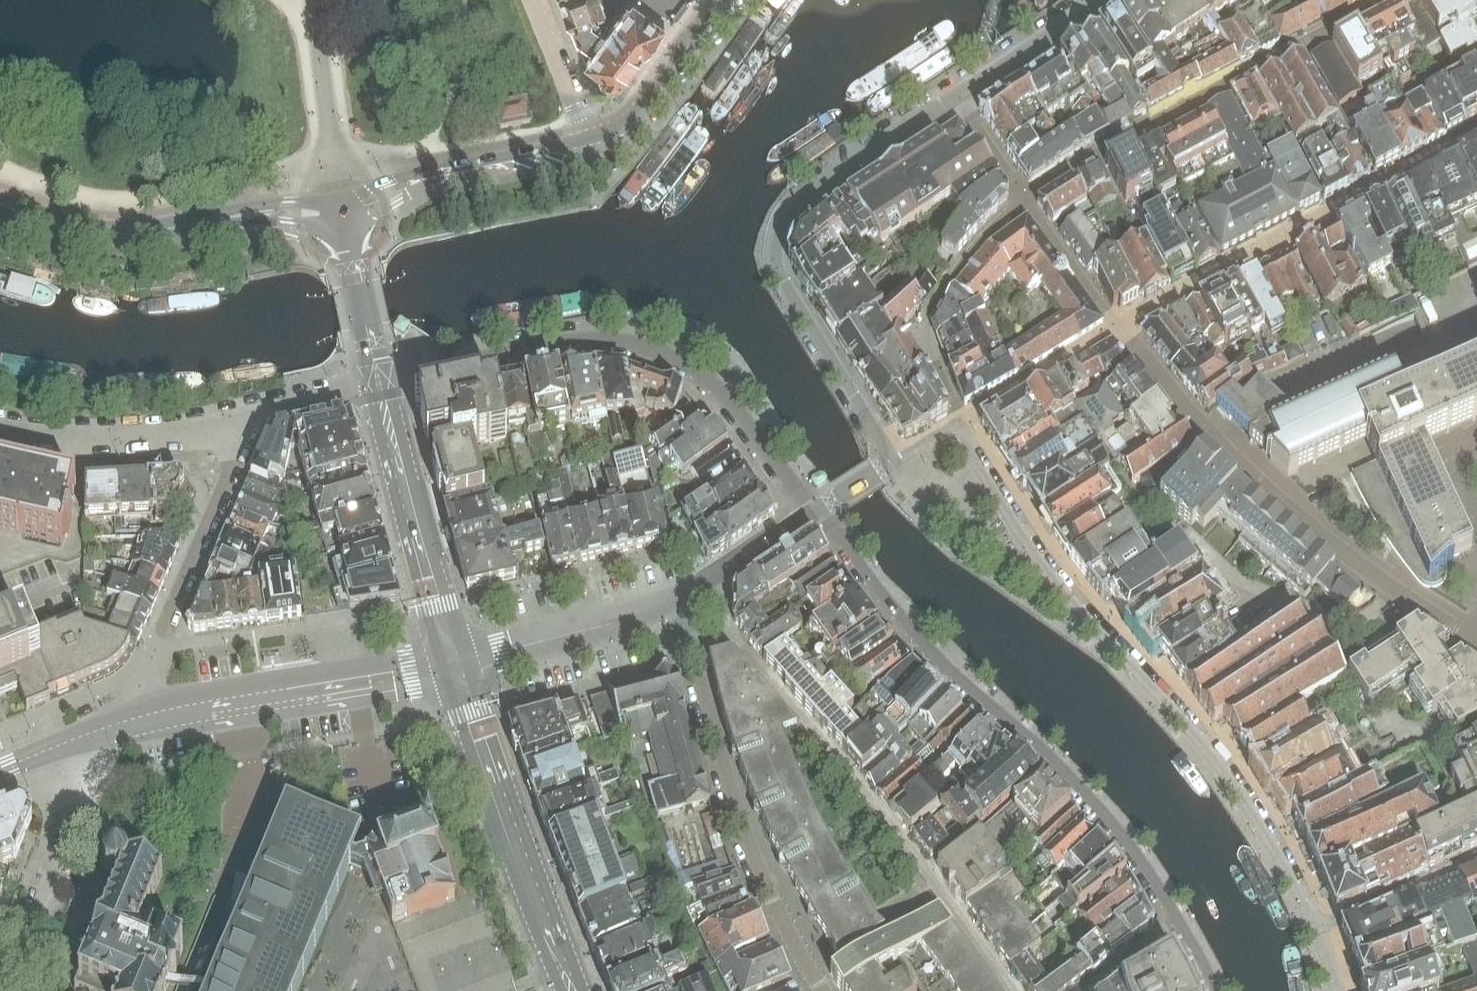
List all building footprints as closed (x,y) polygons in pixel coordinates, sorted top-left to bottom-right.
[(569,19),(590,12),(603,7),(605,4),(604,0),(562,0),(563,3),(569,19)] [(605,28),(638,53),(645,43),(646,44),(661,23),(660,23),(664,18),(641,0),(626,0),(609,23),(605,28)] [(1145,0),(1144,0),(1118,17),(1147,62),(1163,52),(1162,50),(1172,44),(1145,0)] [(1197,0),(1145,0),(1172,44),(1188,34),(1209,20),(1197,0)] [(1209,20),(1213,17),(1228,7),(1224,0),(1197,0),(1209,20)] [(1235,19),(1258,54),(1278,44),(1268,24),(1253,0),(1244,0),(1250,9),(1235,19)] [(1268,24),(1278,44),(1297,34),(1287,17),(1277,0),(1264,0),(1260,2),(1259,0),(1253,0),(1268,24)] [(1350,6),(1347,0),(1314,0),(1287,17),(1297,34),(1323,20),(1350,6)] [(1439,41),(1417,0),(1398,10),(1416,43),(1417,42),(1421,52),(1439,41)] [(1469,51),(1442,0),(1417,0),(1439,41),(1450,60),(1469,51)] [(1469,51),(1476,46),(1476,17),(1468,0),(1442,0),(1469,51)] [(1476,17),(1476,0),(1468,0),(1476,17)] [(603,7),(590,12),(569,19),(576,36),(577,36),(585,58),(605,28),(609,23),(603,7)] [(1414,44),(1416,43),(1398,10),(1377,21),(1401,62),(1413,56),(1404,41),(1411,38),(1414,44)] [(1153,74),(1160,85),(1161,85),(1147,62),(1118,17),(1099,29),(1126,73),(1130,79),(1131,79),(1135,84),(1153,74)] [(1213,17),(1209,20),(1238,65),(1242,63),(1258,54),(1235,19),(1221,28),(1213,17)] [(1193,42),(1177,52),(1199,86),(1238,65),(1209,20),(1188,34),(1193,42)] [(1377,21),(1358,32),(1374,57),(1383,52),(1392,67),(1401,62),(1377,21)] [(638,53),(605,28),(585,58),(601,70),(600,70),(601,71),(600,72),(599,74),(599,75),(599,77),(599,78),(599,80),(599,82),(600,83),(601,84),(603,85),(604,86),(606,87),(607,87),(609,87),(610,86),(612,86),(613,85),(615,83),(616,82),(638,53)] [(1384,74),(1374,57),(1358,32),(1356,28),(1331,41),(1333,45),(1359,88),(1384,74)] [(1123,75),(1126,73),(1099,29),(1079,43),(1103,86),(1123,75)] [(1110,98),(1103,86),(1079,43),(1059,56),(1070,73),(1091,108),(1110,98)] [(1359,88),(1333,45),(1310,58),(1338,109),(1363,94),(1359,88)] [(1199,86),(1177,52),(1167,59),(1163,52),(1147,62),(1161,85),(1160,85),(1160,86),(1139,93),(1149,112),(1199,86)] [(1337,118),(1305,60),(1302,56),(1282,67),(1316,130),(1336,119),(1337,118)] [(1093,113),(1091,108),(1070,73),(1066,75),(1055,59),(1022,80),(1048,118),(1067,105),(1077,121),(1078,121),(1078,122),(1093,113)] [(1282,67),(1258,79),(1278,116),(1294,144),(1317,132),(1316,130),(1282,67)] [(1442,86),(1463,126),(1476,118),(1476,67),(1442,86)] [(1421,96),(1445,135),(1463,126),(1442,86),(1432,68),(1412,79),(1420,94),(1421,96)] [(1103,86),(1110,98),(1125,125),(1130,122),(1146,114),(1123,75),(1103,86)] [(1046,144),(1059,135),(1071,128),(1071,127),(1057,136),(1046,119),(1048,118),(1022,80),(1020,82),(1020,81),(1002,92),(1018,117),(1026,131),(1034,126),(1046,144)] [(1255,81),(1234,93),(1252,129),(1275,118),(1255,81)] [(1402,104),(1390,85),(1366,99),(1371,108),(1376,116),(1377,123),(1399,161),(1426,146),(1425,145),(1426,144),(1402,104)] [(978,108),(993,132),(1018,117),(1002,92),(978,108)] [(1427,145),(1445,135),(1421,96),(1420,94),(1402,104),(1426,144),(1427,145)] [(1205,108),(1208,112),(1183,125),(1207,171),(1233,157),(1246,182),(1270,169),(1230,95),(1205,108)] [(1091,108),(1093,113),(1107,135),(1125,125),(1110,98),(1091,108)] [(494,106),(497,123),(499,130),(531,123),(526,99),(494,106)] [(1376,173),(1399,161),(1377,123),(1376,116),(1371,108),(1361,114),(1366,121),(1351,130),(1376,173)] [(1071,127),(1071,128),(1083,148),(1107,135),(1093,113),(1078,122),(1078,121),(1077,121),(1078,122),(1071,127)] [(993,132),(1005,149),(1027,135),(1025,132),(1026,131),(1018,117),(993,132)] [(1343,179),(1348,187),(1370,176),(1349,136),(1342,131),(1336,119),(1316,130),(1317,132),(1326,127),(1329,134),(1321,138),(1343,179)] [(967,185),(991,168),(957,122),(935,138),(967,185)] [(1207,171),(1183,125),(1158,139),(1168,157),(1163,160),(1180,184),(1181,185),(1207,171)] [(1071,128),(1059,135),(1046,144),(1038,149),(1039,151),(1016,166),(1029,184),(1083,148),(1071,128)] [(1005,149),(1016,166),(1039,151),(1038,149),(1037,151),(1027,135),(1005,149)] [(967,185),(935,138),(902,159),(900,160),(890,167),(922,216),(949,198),(967,185)] [(1298,150),(1323,199),(1324,200),(1346,188),(1342,179),(1343,179),(1321,138),(1298,150)] [(1131,153),(1139,166),(1152,189),(1153,188),(1157,197),(1168,191),(1180,184),(1163,160),(1168,157),(1158,139),(1131,153)] [(1272,168),(1298,212),(1302,210),(1320,200),(1290,142),(1266,155),(1272,168)] [(1475,148),(1458,158),(1464,170),(1476,198),(1476,153),(1475,148)] [(1128,149),(1111,158),(1114,163),(1106,167),(1125,203),(1152,189),(1139,166),(1138,166),(1128,149)] [(1458,158),(1441,167),(1462,218),(1476,212),(1476,215),(1476,198),(1464,170),(1458,158)] [(1116,199),(1098,166),(1078,178),(1094,210),(1116,199)] [(878,175),(845,196),(880,245),(922,216),(890,167),(880,174),(879,173),(878,174),(878,175)] [(1441,167),(1425,177),(1454,243),(1457,242),(1467,264),(1469,268),(1476,265),(1476,236),(1469,239),(1463,226),(1465,225),(1462,218),(1441,167)] [(949,198),(958,211),(963,208),(998,182),(1000,181),(991,168),(967,185),(949,198)] [(1196,209),(1220,253),(1261,232),(1298,212),(1272,168),(1270,169),(1246,182),(1196,209)] [(1406,186),(1438,258),(1458,249),(1454,243),(1425,177),(1406,186)] [(1086,202),(1073,180),(1037,203),(1052,224),(1072,211),(1076,219),(1088,211),(1084,204),(1086,202)] [(1007,194),(998,182),(963,208),(983,224),(1006,202),(1006,203),(1007,194)] [(1385,196),(1409,245),(1420,239),(1419,243),(1428,262),(1438,258),(1406,186),(1406,185),(1405,186),(1385,196)] [(1162,206),(1187,250),(1192,259),(1197,268),(1217,257),(1193,213),(1184,218),(1174,200),(1168,191),(1157,197),(1162,206)] [(883,248),(880,245),(845,196),(825,213),(842,236),(852,250),(856,248),(860,254),(875,255),(883,248)] [(1359,209),(1382,250),(1404,239),(1407,246),(1409,245),(1385,196),(1359,209)] [(1192,259),(1187,250),(1162,206),(1141,217),(1148,231),(1144,233),(1170,282),(1196,268),(1192,259)] [(983,224),(963,208),(958,211),(962,218),(941,247),(954,257),(978,229),(983,224)] [(1382,250),(1359,209),(1335,223),(1366,282),(1390,268),(1382,250)] [(852,250),(842,236),(825,213),(793,239),(788,256),(795,271),(833,243),(829,236),(837,231),(849,252),(852,250)] [(1063,239),(1066,243),(1087,232),(1095,242),(1100,239),(1109,254),(1115,252),(1106,231),(1097,215),(1081,223),(1078,219),(1059,233),(1063,239)] [(1027,218),(1026,218),(989,246),(988,244),(954,286),(977,305),(960,316),(961,319),(969,333),(976,348),(987,365),(989,365),(1003,355),(1016,376),(1075,340),(1102,323),(1073,282),(1073,281),(1057,259),(1056,259),(1027,218)] [(1366,282),(1335,223),(1295,247),(1324,304),(1366,282)] [(1115,252),(1139,298),(1154,291),(1170,282),(1144,233),(1125,243),(1115,226),(1106,231),(1115,252)] [(1066,243),(1075,255),(1096,244),(1095,242),(1087,232),(1066,243)] [(1086,271),(1092,267),(1111,257),(1109,254),(1100,239),(1095,242),(1096,244),(1075,255),(1086,271)] [(805,291),(845,262),(833,243),(795,271),(805,291)] [(845,262),(805,291),(819,311),(863,281),(891,258),(883,248),(875,255),(860,254),(867,264),(853,274),(845,262)] [(1289,251),(1272,260),(1295,299),(1299,307),(1311,302),(1312,305),(1319,301),(1315,293),(1312,295),(1289,251)] [(1115,252),(1109,254),(1111,257),(1092,267),(1113,307),(1117,304),(1119,309),(1139,298),(1115,252)] [(56,257),(52,272),(63,276),(68,261),(56,257)] [(1295,299),(1272,260),(1254,270),(1275,311),(1295,299)] [(906,289),(922,304),(936,287),(922,277),(927,273),(918,261),(905,270),(913,282),(906,289)] [(934,277),(939,280),(945,273),(940,269),(934,277)] [(1283,327),(1275,311),(1254,270),(1237,278),(1271,339),(1272,338),(1286,331),(1283,327)] [(53,312),(60,289),(0,271),(0,296),(53,312)] [(151,278),(136,279),(137,293),(152,291),(151,278)] [(1278,352),(1272,338),(1271,339),(1237,278),(1222,286),(1222,287),(1268,374),(1287,366),(1279,352),(1278,352)] [(882,310),(863,281),(819,311),(838,341),(875,314),(882,310)] [(945,301),(960,316),(977,305),(954,286),(945,300),(945,301)] [(1199,298),(1217,333),(1221,339),(1225,340),(1229,348),(1243,341),(1253,359),(1242,366),(1251,381),(1268,374),(1222,287),(1219,289),(1218,288),(1199,298)] [(221,288),(136,301),(138,316),(224,303),(221,288)] [(918,310),(922,304),(906,289),(905,289),(882,310),(875,314),(892,338),(900,329),(905,324),(918,310)] [(68,296),(66,309),(124,317),(126,304),(68,296)] [(1184,306),(1202,337),(1203,340),(1217,333),(1199,298),(1184,306)] [(936,335),(961,319),(960,316),(945,301),(932,323),(936,335)] [(1398,307),(1403,317),(1414,311),(1409,301),(1398,307)] [(1202,337),(1184,306),(1165,316),(1186,346),(1202,337)] [(892,338),(875,314),(838,341),(837,341),(853,366),(872,393),(880,405),(901,388),(924,370),(900,329),(892,338)] [(1208,348),(1203,340),(1202,337),(1186,346),(1165,316),(1140,330),(1170,368),(1182,382),(1204,364),(1214,356),(1208,348)] [(407,333),(411,327),(399,319),(393,327),(393,328),(405,336),(407,333)] [(943,351),(969,333),(961,319),(936,335),(943,351)] [(1349,320),(1340,326),(1349,340),(1358,334),(1349,320)] [(1359,334),(1370,328),(1368,324),(1357,330),(1359,334)] [(948,366),(976,348),(969,333),(943,351),(948,366)] [(1106,379),(1131,364),(1112,341),(1091,353),(1103,373),(1106,379)] [(1279,352),(1287,366),(1302,359),(1294,343),(1294,344),(1294,345),(1279,352)] [(976,348),(948,366),(956,386),(987,365),(976,348)] [(85,394),(90,371),(0,352),(0,376),(85,394)] [(1084,385),(1103,373),(1091,353),(1071,366),(1084,385)] [(1002,384),(1016,376),(1003,355),(989,365),(1002,384)] [(1214,356),(1204,364),(1182,382),(1196,400),(1228,375),(1214,356)] [(271,359),(216,375),(219,387),(275,371),(271,359)] [(1002,384),(989,365),(987,365),(956,386),(964,406),(1002,384)] [(1438,383),(1402,399),(1391,375),(1293,420),(1280,408),(1257,387),(1241,404),(1231,394),(1215,406),(1214,407),(1238,430),(1249,440),(1248,440),(1269,461),(1287,477),(1297,472),(1365,442),(1376,464),(1353,475),(1352,473),(1350,473),(1355,484),(1369,511),(1381,530),(1387,540),(1392,548),(1402,562),(1410,572),(1419,583),(1422,585),(1424,587),(1426,588),(1430,588),(1434,588),(1438,586),(1442,584),(1444,581),(1446,578),(1446,575),(1446,571),(1445,566),(1453,563),(1451,558),(1471,549),(1427,454),(1423,444),(1457,429),(1476,420),(1476,365),(1438,383)] [(1084,385),(1071,366),(1056,375),(1071,400),(1088,390),(1084,385)] [(1231,394),(1251,381),(1242,366),(1228,375),(1196,400),(1207,412),(1214,407),(1215,406),(1231,394)] [(561,370),(569,420),(571,427),(591,423),(591,424),(605,421),(607,420),(595,367),(579,369),(579,368),(561,370)] [(655,484),(650,463),(648,455),(641,456),(627,459),(618,414),(633,413),(627,396),(623,370),(596,367),(596,368),(595,367),(607,420),(605,421),(611,446),(613,457),(612,458),(616,476),(621,492),(649,485),(646,472),(649,472),(652,484),(655,484)] [(1074,406),(1081,416),(1089,410),(1103,431),(1153,393),(1133,367),(1104,387),(1103,387),(1076,405),(1074,406)] [(625,370),(623,370),(627,396),(633,413),(646,412),(645,406),(655,409),(655,411),(672,416),(682,388),(663,382),(663,383),(625,370)] [(948,415),(924,370),(901,388),(928,427),(948,415)] [(533,419),(538,434),(571,427),(569,420),(558,371),(526,378),(533,419)] [(1048,423),(1074,406),(1076,405),(1071,400),(1056,375),(1029,392),(1048,423)] [(508,440),(506,430),(527,426),(530,448),(535,453),(542,451),(538,434),(533,419),(530,419),(522,379),(495,384),(507,440),(508,440)] [(449,512),(486,502),(471,447),(507,440),(495,384),(420,400),(422,409),(420,410),(427,443),(431,442),(434,455),(432,456),(445,506),(448,505),(449,512)] [(928,427),(901,388),(880,405),(904,439),(928,427)] [(1000,452),(1048,423),(1029,392),(981,422),(1000,452)] [(1114,463),(1117,461),(1173,426),(1166,418),(1170,415),(1153,393),(1103,431),(1106,436),(1098,442),(1114,463)] [(118,413),(130,413),(130,404),(130,402),(117,403),(118,413)] [(1083,420),(1081,416),(1074,406),(1048,423),(1000,452),(1010,468),(1083,420)] [(1089,410),(1081,416),(1083,420),(1010,468),(1026,491),(1094,444),(1098,442),(1106,436),(1103,431),(1089,410)] [(297,426),(296,431),(293,442),(298,441),(300,447),(298,448),(298,449),(355,435),(354,432),(353,432),(349,415),(297,426)] [(648,455),(650,463),(685,435),(676,421),(648,441),(655,450),(648,455)] [(685,435),(650,463),(655,484),(660,482),(679,469),(685,477),(728,450),(727,448),(714,429),(702,423),(685,435)] [(1167,460),(1192,443),(1177,424),(1173,426),(1117,461),(1132,484),(1140,478),(1154,499),(1159,496),(1184,470),(1176,462),(1170,466),(1167,460)] [(251,477),(287,493),(287,492),(274,486),(276,480),(284,483),(293,442),(296,431),(297,426),(270,431),(251,477)] [(355,435),(298,449),(304,471),(361,457),(355,435)] [(1110,468),(1094,444),(1026,491),(1041,513),(1049,507),(1106,470),(1110,468)] [(611,446),(574,455),(577,468),(602,461),(612,458),(613,457),(611,446)] [(1204,449),(1184,470),(1159,496),(1191,526),(1195,522),(1203,530),(1216,516),(1243,487),(1236,480),(1204,449)] [(693,500),(694,502),(707,494),(743,471),(728,450),(685,477),(679,469),(660,482),(664,492),(673,485),(688,489),(693,485),(699,495),(693,500)] [(509,451),(499,454),(508,495),(518,493),(509,451)] [(563,471),(567,471),(577,468),(574,455),(574,453),(565,455),(561,462),(563,471)] [(364,469),(361,457),(304,471),(308,483),(307,483),(311,494),(366,479),(364,469)] [(597,506),(598,510),(610,555),(635,549),(624,504),(621,492),(616,476),(612,458),(602,461),(606,477),(610,495),(613,494),(615,501),(597,506)] [(61,542),(63,532),(67,533),(70,518),(66,518),(69,507),(74,484),(0,468),(0,528),(61,542)] [(1119,491),(1106,470),(1049,507),(1050,508),(1041,514),(1053,534),(1062,528),(1108,498),(1119,491)] [(610,555),(598,510),(577,515),(567,471),(563,471),(557,472),(579,563),(610,555)] [(717,511),(722,517),(734,509),(758,492),(757,491),(756,490),(743,471),(707,494),(717,511)] [(601,494),(595,475),(589,477),(594,496),(601,494)] [(823,486),(822,486),(825,484),(826,480),(824,477),(824,476),(820,475),(817,477),(812,480),(812,483),(815,488),(818,489),(823,486)] [(282,503),(287,493),(251,477),(243,495),(288,513),(291,507),(282,503)] [(149,479),(149,518),(150,531),(160,530),(160,525),(164,525),(165,525),(181,487),(175,478),(149,479)] [(149,479),(118,481),(119,534),(126,533),(125,519),(149,518),(149,479)] [(366,479),(311,494),(318,524),(374,509),(366,479)] [(85,506),(85,517),(85,521),(115,520),(115,534),(119,534),(118,481),(85,482),(85,487),(85,506)] [(559,483),(548,485),(550,493),(560,491),(559,483)] [(1216,516),(1241,538),(1268,507),(1243,487),(1216,516)] [(762,499),(758,492),(734,509),(750,532),(774,515),(763,498),(762,499)] [(717,511),(707,494),(694,502),(681,511),(691,531),(708,524),(705,520),(717,511)] [(281,517),(286,519),(288,513),(243,495),(236,511),(272,525),(277,526),(281,517)] [(624,504),(635,549),(668,541),(656,496),(624,504)] [(1127,523),(1108,498),(1062,528),(1062,529),(1054,535),(1070,559),(1070,560),(1124,524),(1127,523)] [(547,499),(537,501),(551,561),(553,569),(578,563),(567,519),(553,522),(547,499)] [(493,500),(486,502),(449,512),(446,513),(451,532),(456,551),(503,538),(493,500)] [(1255,555),(1284,521),(1268,507),(1241,538),(1238,541),(1255,555)] [(383,539),(374,509),(318,524),(295,531),(290,535),(291,541),(321,533),(327,556),(333,554),(383,539)] [(722,517),(710,525),(726,548),(750,532),(734,509),(722,517)] [(261,546),(261,547),(272,551),(276,541),(265,537),(269,526),(235,513),(227,532),(261,546)] [(527,531),(537,528),(535,518),(524,521),(527,531)] [(1301,535),(1284,521),(1255,555),(1271,570),(1301,535)] [(1070,560),(1087,581),(1139,545),(1124,524),(1070,560)] [(710,559),(726,548),(710,525),(694,537),(704,557),(710,559)] [(540,528),(503,538),(456,551),(467,590),(515,579),(512,564),(526,560),(524,553),(545,548),(540,528)] [(256,559),(261,547),(261,546),(227,532),(218,553),(256,568),(258,565),(258,564),(259,560),(256,559)] [(265,559),(258,565),(256,568),(258,577),(266,623),(301,617),(291,541),(290,535),(282,542),(286,571),(276,573),(276,563),(265,559)] [(782,555),(799,576),(827,556),(812,535),(782,555)] [(1317,550),(1301,535),(1271,570),(1288,584),(1317,550)] [(136,546),(136,547),(138,548),(173,558),(181,538),(181,537),(159,537),(122,537),(122,547),(136,546)] [(335,564),(331,565),(336,586),(391,571),(392,570),(386,551),(383,539),(333,554),(335,564)] [(1126,618),(1136,610),(1197,573),(1176,544),(1151,561),(1107,593),(1126,618)] [(1151,561),(1139,545),(1087,581),(1101,598),(1107,593),(1151,561)] [(138,548),(136,547),(131,563),(165,577),(173,558),(138,548)] [(1333,565),(1317,550),(1288,584),(1304,599),(1315,586),(1333,565)] [(250,582),(258,577),(256,568),(218,553),(208,579),(216,582),(228,586),(233,585),(250,582)] [(754,574),(770,596),(799,576),(782,555),(754,574)] [(791,591),(799,604),(840,575),(828,557),(827,556),(799,576),(770,596),(754,607),(763,619),(790,600),(787,594),(791,591)] [(85,575),(95,575),(95,562),(86,562),(85,575)] [(131,563),(125,582),(157,595),(165,577),(131,563)] [(1344,573),(1333,565),(1315,586),(1344,611),(1359,594),(1340,578),(1344,573)] [(391,572),(391,571),(336,586),(333,587),(337,611),(399,602),(400,602),(392,572),(391,572)] [(1200,572),(1197,573),(1136,610),(1139,613),(1131,619),(1154,648),(1157,645),(1209,614),(1221,604),(1200,572)] [(733,620),(754,607),(770,596),(754,574),(735,586),(732,592),(733,620)] [(85,589),(95,589),(95,575),(85,575),(85,589)] [(854,596),(841,577),(840,577),(840,575),(799,604),(809,619),(814,615),(819,621),(854,596)] [(266,623),(258,577),(250,582),(233,585),(241,626),(255,624),(266,623)] [(157,595),(125,582),(112,578),(106,596),(112,598),(113,597),(151,610),(157,595)] [(209,595),(216,582),(208,579),(188,626),(187,627),(192,633),(193,633),(215,629),(209,595)] [(241,626),(233,585),(228,586),(216,582),(209,595),(215,629),(216,629),(241,625),(241,626)] [(337,611),(333,587),(323,589),(327,613),(337,611)] [(95,589),(85,589),(85,599),(97,602),(97,589),(95,589)] [(316,615),(327,613),(323,589),(312,592),(316,615)] [(305,617),(316,615),(312,592),(302,594),(305,617)] [(820,659),(829,653),(874,623),(854,596),(819,621),(809,628),(823,651),(811,658),(815,664),(821,660),(820,659)] [(113,597),(112,598),(106,615),(144,627),(151,610),(113,597)] [(144,627),(106,615),(85,607),(85,620),(109,628),(107,632),(137,643),(144,627)] [(733,620),(748,640),(768,626),(767,625),(767,626),(762,619),(763,619),(754,607),(733,620)] [(1304,626),(1290,608),(1290,607),(1247,636),(1185,683),(1214,723),(1222,717),(1239,740),(1295,705),(1343,673),(1309,622),(1304,626)] [(757,652),(760,656),(802,629),(800,625),(790,610),(767,625),(768,626),(748,640),(757,652)] [(1214,622),(1209,614),(1157,645),(1170,662),(1228,625),(1220,620),(1214,622)] [(84,629),(83,625),(79,615),(77,616),(79,622),(57,631),(56,628),(31,638),(24,622),(13,627),(45,704),(50,702),(47,697),(102,674),(105,672),(109,670),(112,668),(115,666),(118,663),(120,661),(123,658),(125,655),(126,652),(128,649),(129,647),(130,644),(136,646),(136,645),(84,629)] [(1237,620),(1228,625),(1170,662),(1185,683),(1247,636),(1237,620)] [(874,623),(829,653),(820,659),(821,660),(827,669),(842,659),(850,671),(892,642),(874,624),(874,623)] [(1463,652),(1446,663),(1440,654),(1446,650),(1440,641),(1442,639),(1419,623),(1385,645),(1379,636),(1351,653),(1358,664),(1350,669),(1370,702),(1412,677),(1416,683),(1408,688),(1426,717),(1436,710),(1450,733),(1476,719),(1476,661),(1463,652)] [(15,684),(26,712),(35,708),(3,631),(2,631),(0,627),(0,690),(15,684)] [(785,686),(804,707),(834,687),(815,666),(796,638),(763,660),(786,685),(785,686)] [(908,658),(895,644),(847,677),(861,694),(908,658)] [(799,733),(735,657),(734,656),(733,655),(732,655),(730,654),(729,655),(708,660),(730,741),(782,736),(796,731),(798,733),(799,733)] [(869,696),(850,717),(865,735),(867,733),(882,719),(927,677),(925,675),(911,661),(892,677),(871,698),(869,696)] [(659,785),(647,788),(656,818),(709,803),(682,705),(683,705),(675,675),(652,682),(652,683),(612,693),(619,715),(625,735),(627,742),(647,737),(660,779),(658,780),(659,785)] [(945,693),(927,677),(882,719),(896,735),(945,693)] [(823,728),(846,753),(863,737),(844,715),(852,708),(834,687),(804,707),(823,729),(823,728)] [(612,693),(589,700),(602,742),(625,735),(619,715),(612,693)] [(911,758),(927,743),(963,710),(961,708),(945,693),(896,735),(895,736),(897,739),(907,730),(919,743),(908,754),(911,758)] [(589,720),(587,713),(589,712),(586,701),(557,709),(572,749),(574,746),(569,734),(580,731),(581,732),(588,730),(586,723),(588,722),(589,720)] [(1239,740),(1255,763),(1308,728),(1295,705),(1239,740)] [(572,751),(572,749),(557,709),(556,709),(549,710),(549,711),(512,721),(509,726),(523,768),(572,751)] [(963,710),(927,743),(934,751),(942,744),(950,751),(979,723),(963,710)] [(896,735),(882,719),(867,733),(886,755),(864,776),(875,790),(911,758),(908,754),(897,739),(895,736),(896,735)] [(1273,793),(1284,787),(1333,759),(1313,725),(1308,728),(1255,763),(1256,765),(1260,771),(1273,793)] [(932,772),(935,775),(941,782),(956,768),(960,773),(966,768),(968,770),(998,739),(982,726),(943,761),(932,772)] [(867,733),(865,735),(863,737),(846,753),(864,776),(886,755),(867,733)] [(746,785),(770,839),(815,817),(794,767),(782,736),(730,741),(746,785)] [(1452,749),(1460,770),(1449,775),(1458,795),(1461,795),(1468,809),(1476,805),(1476,737),(1452,749)] [(966,768),(960,773),(959,774),(973,790),(963,799),(965,801),(1015,752),(998,739),(968,770),(966,768)] [(919,768),(934,751),(927,743),(911,758),(875,790),(891,809),(918,787),(929,779),(919,768)] [(577,792),(578,796),(594,790),(619,781),(616,771),(598,778),(595,769),(580,774),(572,751),(523,768),(537,806),(577,792)] [(1015,752),(965,801),(982,823),(1038,773),(1015,752)] [(1292,813),(1293,814),(1354,781),(1341,755),(1333,759),(1284,787),(1286,789),(1278,795),(1291,814),(1292,813)] [(1304,839),(1313,834),(1389,799),(1379,779),(1384,776),(1380,767),(1354,781),(1293,814),(1304,839)] [(1042,777),(1013,802),(1038,833),(1070,806),(1042,777)] [(1422,783),(1389,799),(1313,834),(1315,838),(1306,842),(1319,871),(1320,872),(1348,860),(1396,839),(1392,833),(1414,822),(1416,827),(1438,818),(1422,783)] [(937,810),(918,787),(891,809),(910,831),(937,810)] [(602,813),(594,790),(578,796),(539,808),(551,840),(597,823),(604,819),(636,808),(634,802),(602,813)] [(966,837),(981,824),(982,823),(965,801),(963,799),(957,790),(939,802),(966,837)] [(1013,802),(1011,804),(983,830),(1007,860),(1018,850),(1038,833),(1013,802)] [(315,947),(350,863),(374,873),(392,922),(407,916),(448,900),(455,897),(442,862),(437,850),(438,849),(437,846),(437,847),(429,826),(430,826),(429,823),(426,824),(426,825),(405,833),(404,830),(400,832),(401,834),(365,847),(365,849),(366,851),(356,855),(312,836),(316,826),(317,825),(306,820),(308,816),(309,815),(308,815),(309,814),(285,805),(233,932),(241,935),(236,947),(228,944),(228,945),(235,948),(224,975),(217,972),(217,973),(224,976),(218,990),(297,990),(315,947)] [(1468,809),(1413,835),(1428,868),(1476,845),(1476,805),(1468,809)] [(0,814),(0,866),(1,867),(13,862),(31,818),(27,809),(20,806),(0,814)] [(1037,846),(1044,854),(1083,821),(1070,806),(1038,833),(1018,850),(1025,858),(1035,850),(1034,848),(1037,846)] [(712,814),(701,817),(713,852),(723,849),(712,814)] [(831,848),(815,817),(770,839),(795,885),(816,873),(823,870),(824,869),(826,868),(827,866),(828,864),(829,863),(830,861),(831,857),(831,855),(831,854),(831,852),(831,850),(830,848),(831,848)] [(931,858),(949,843),(929,820),(912,834),(931,858)] [(1035,863),(1049,880),(1052,877),(1051,875),(1096,837),(1083,821),(1044,854),(1044,855),(1035,863)] [(600,830),(597,823),(551,840),(566,881),(612,863),(608,851),(614,848),(607,828),(600,830)] [(676,890),(731,872),(723,849),(713,852),(716,863),(680,874),(664,825),(655,827),(676,890)] [(1007,860),(983,830),(979,833),(937,866),(966,905),(1011,873),(1015,870),(1007,860)] [(1412,833),(1396,839),(1348,860),(1365,898),(1428,868),(1413,835),(1412,833)] [(1052,879),(1064,894),(1113,856),(1096,837),(1051,875),(1052,877),(1049,880),(1050,881),(1052,879)] [(862,948),(865,952),(870,949),(867,945),(865,942),(884,931),(876,924),(858,895),(859,893),(860,892),(860,891),(860,890),(859,889),(859,887),(858,886),(857,886),(856,885),(855,885),(854,884),(852,885),(841,866),(831,848),(830,848),(831,850),(831,852),(831,854),(831,855),(831,857),(830,861),(829,863),(828,864),(827,866),(826,868),(824,869),(823,870),(816,873),(861,945),(862,948)] [(175,978),(174,978),(174,977),(173,977),(172,977),(182,951),(162,942),(161,933),(152,930),(145,935),(138,932),(162,874),(127,860),(126,858),(126,856),(125,855),(123,854),(122,852),(121,852),(119,851),(117,851),(116,850),(114,850),(112,851),(110,851),(109,852),(107,854),(106,855),(105,857),(104,858),(104,860),(104,862),(104,864),(104,865),(105,867),(106,869),(107,870),(108,871),(109,872),(110,873),(112,873),(114,874),(115,874),(117,874),(118,873),(120,873),(121,872),(78,977),(79,977),(76,986),(88,990),(166,990),(169,984),(169,985),(170,985),(172,986),(173,986),(174,985),(175,985),(175,984),(176,983),(176,982),(176,980),(176,979),(175,978)] [(1127,880),(1126,879),(1125,876),(1113,856),(1064,894),(1066,898),(1056,905),(1066,917),(1074,911),(1077,910),(1082,917),(1127,880)] [(566,881),(580,916),(626,898),(619,881),(640,874),(634,858),(614,866),(612,863),(566,881)] [(1348,860),(1320,872),(1335,911),(1365,898),(1348,860)] [(1476,905),(1476,868),(1459,876),(1471,902),(1473,907),(1476,905)] [(701,905),(742,890),(734,871),(731,872),(676,890),(680,900),(697,894),(701,905)] [(629,887),(632,895),(668,882),(665,873),(629,887)] [(861,945),(816,873),(795,885),(798,890),(833,950),(836,960),(861,945)] [(977,922),(987,937),(1019,915),(1010,903),(1026,892),(1011,873),(966,905),(978,921),(977,922)] [(1423,921),(1471,902),(1459,876),(1413,895),(1423,921)] [(1140,901),(1127,880),(1079,919),(1094,938),(1140,901)] [(708,928),(710,927),(750,909),(742,890),(701,905),(687,912),(693,924),(698,922),(697,918),(702,915),(708,927),(708,928)] [(1349,944),(1355,958),(1409,936),(1406,929),(1423,921),(1413,895),(1341,926),(1349,944)] [(580,916),(593,952),(641,933),(626,898),(580,916)] [(1096,937),(1097,938),(1111,954),(1131,940),(1132,940),(1153,924),(1140,901),(1096,937)] [(1355,958),(1364,985),(1426,963),(1463,948),(1476,944),(1463,909),(1469,907),(1470,908),(1473,907),(1471,902),(1423,921),(1406,929),(1409,936),(1355,958)] [(989,976),(983,968),(977,959),(965,942),(953,926),(939,907),(925,916),(910,925),(870,949),(857,957),(831,973),(842,990),(999,990),(989,976)] [(750,909),(710,927),(708,928),(708,927),(695,931),(715,968),(728,962),(732,959),(767,943),(750,909)] [(1019,915),(987,937),(998,952),(999,951),(1010,966),(1027,953),(1028,954),(1041,944),(1019,915)] [(593,952),(609,988),(657,967),(650,950),(659,947),(651,928),(641,933),(593,952)] [(1080,952),(1094,970),(1110,957),(1109,956),(1111,954),(1097,938),(1080,952)] [(717,971),(727,990),(768,990),(790,982),(770,949),(767,943),(732,959),(728,962),(715,968),(717,971)] [(1476,944),(1463,948),(1475,980),(1444,990),(1476,990),(1476,943),(1476,944)] [(610,990),(663,990),(659,982),(688,969),(682,957),(696,951),(694,946),(665,958),(667,963),(657,967),(609,988),(610,990)] [(1134,973),(1120,983),(1110,990),(1191,990),(1174,958),(1170,952),(1134,973)] [(1091,971),(1078,957),(1070,963),(1082,979),(1091,971)] [(713,974),(708,963),(700,966),(701,970),(694,973),(698,981),(707,977),(713,974)] [(1060,990),(1071,990),(1077,985),(1075,984),(1078,982),(1082,979),(1070,963),(1050,978),(1060,990)] [(1361,990),(1437,990),(1426,963),(1364,985),(1365,986),(1360,988),(1361,990)] [(681,988),(682,990),(713,990),(707,977),(698,981),(681,988)] [(1050,978),(1047,980),(1046,979),(1029,990),(1060,990),(1050,978)] [(790,982),(768,990),(795,990),(790,982)]
